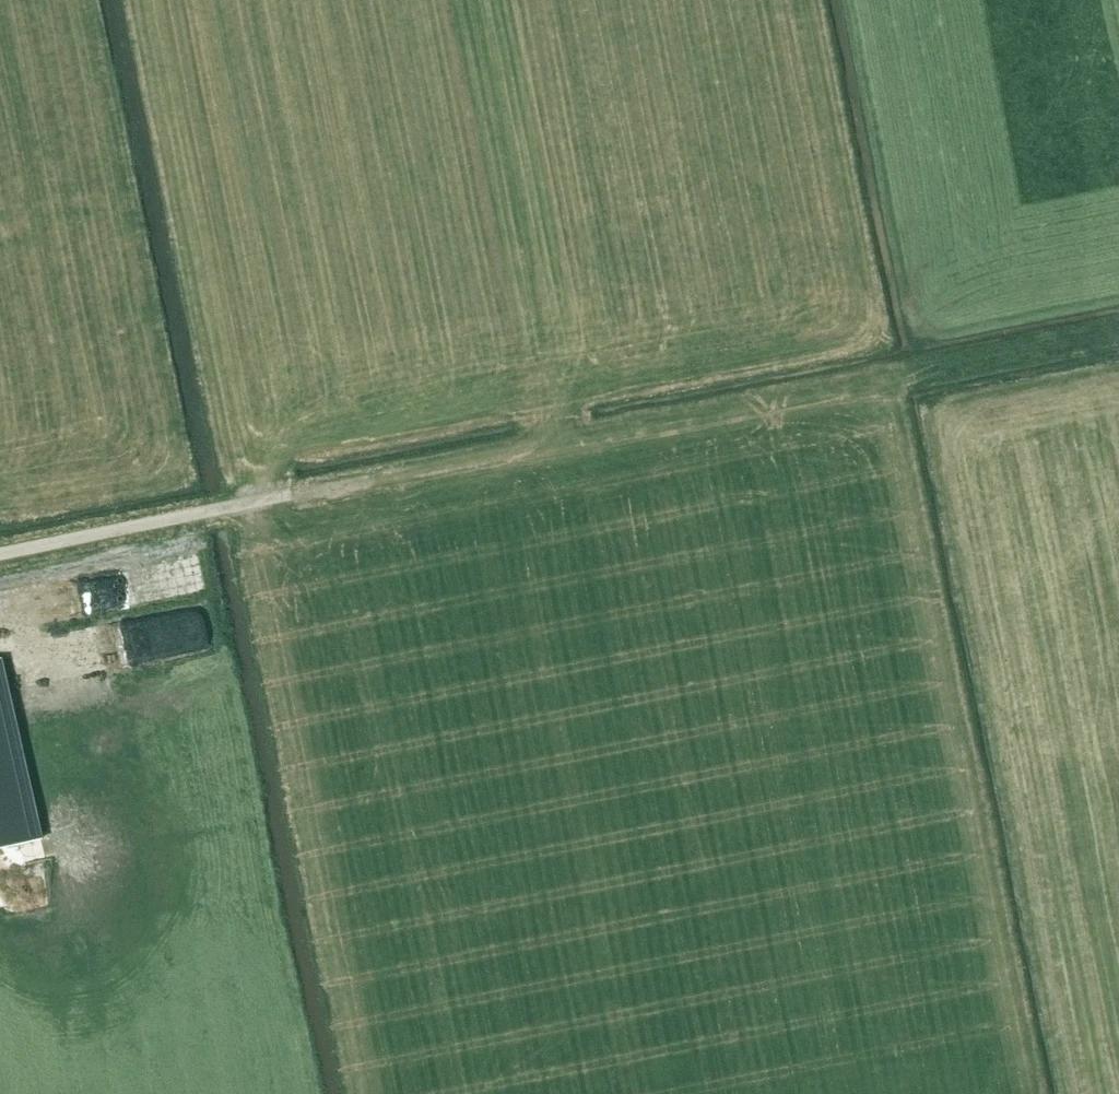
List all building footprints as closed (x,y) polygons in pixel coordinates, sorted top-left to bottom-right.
[(40,838),(0,663),(0,848),(40,838)]
